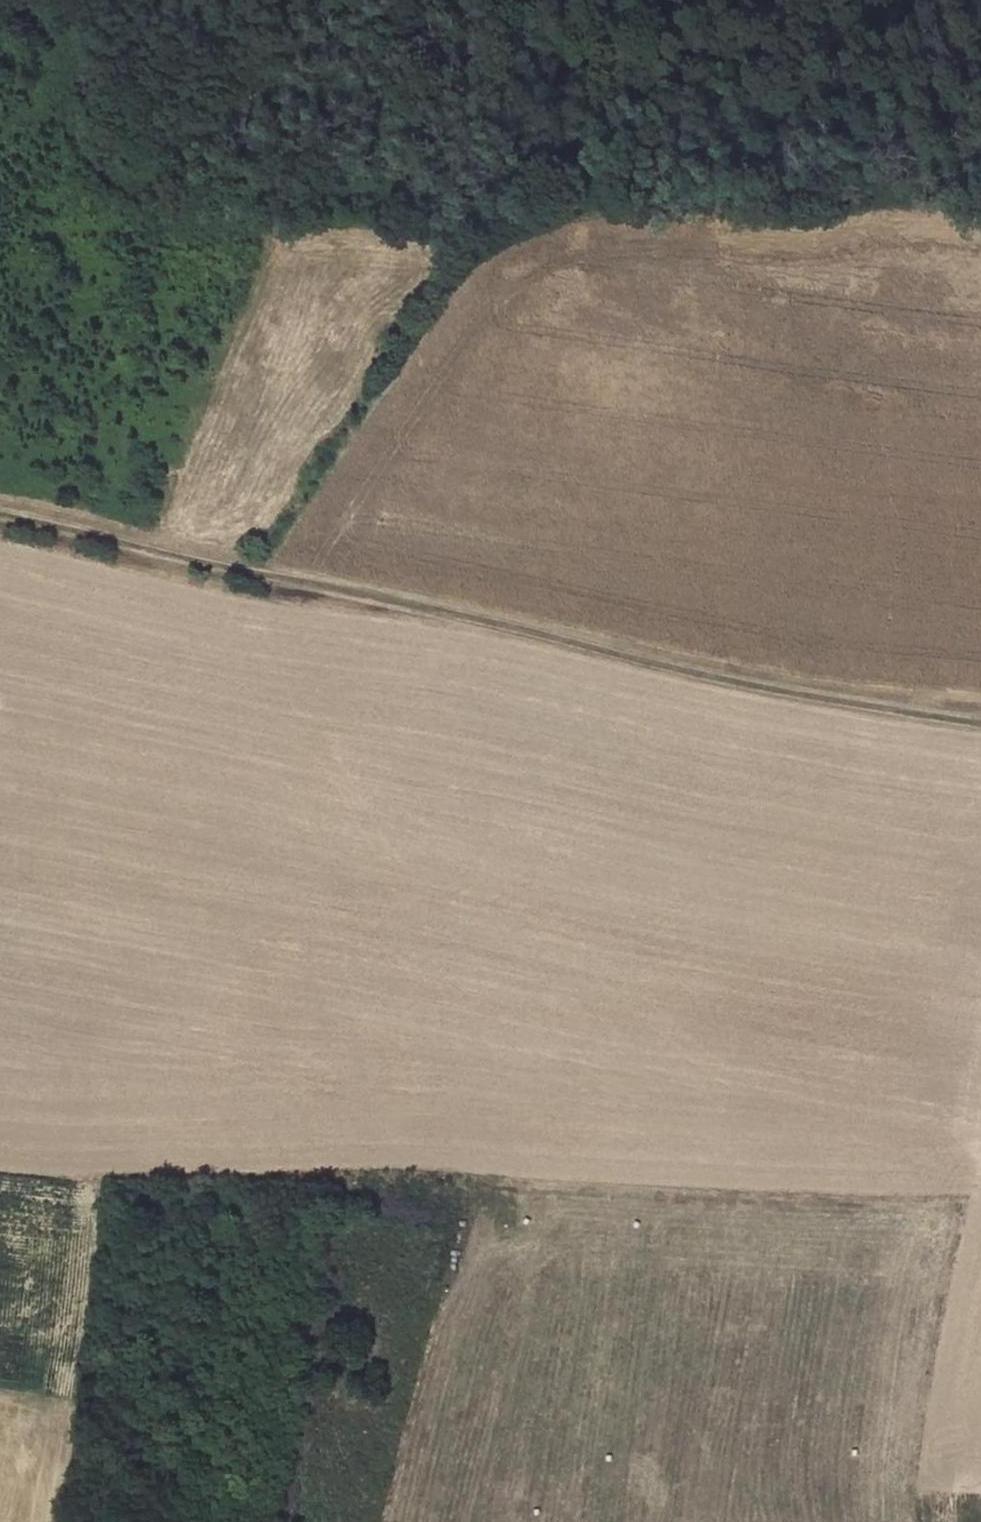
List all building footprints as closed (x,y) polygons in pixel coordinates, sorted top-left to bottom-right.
[(46,263),(47,250),(34,249),(33,262),(46,263)]
